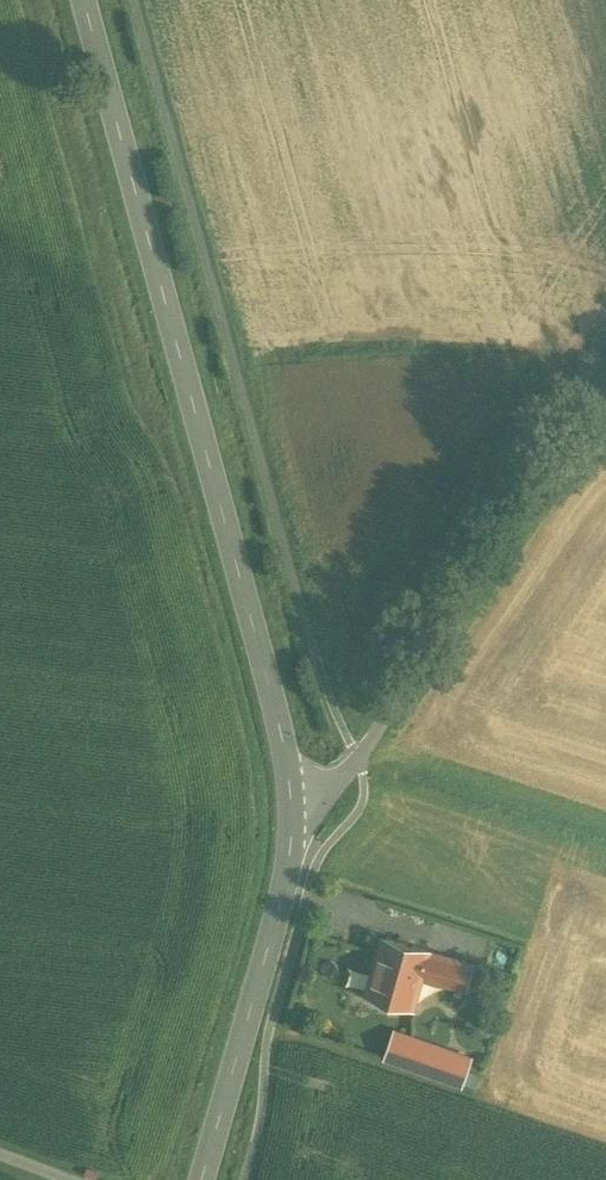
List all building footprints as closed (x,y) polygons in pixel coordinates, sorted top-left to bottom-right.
[(482,929),(458,922),(455,934),(478,941),(482,929)] [(385,936),(368,995),(409,1006),(418,974),(465,987),(471,963),(425,950),(426,948),(385,936)] [(470,1057),(412,1036),(402,1063),(461,1084),(470,1057)]
